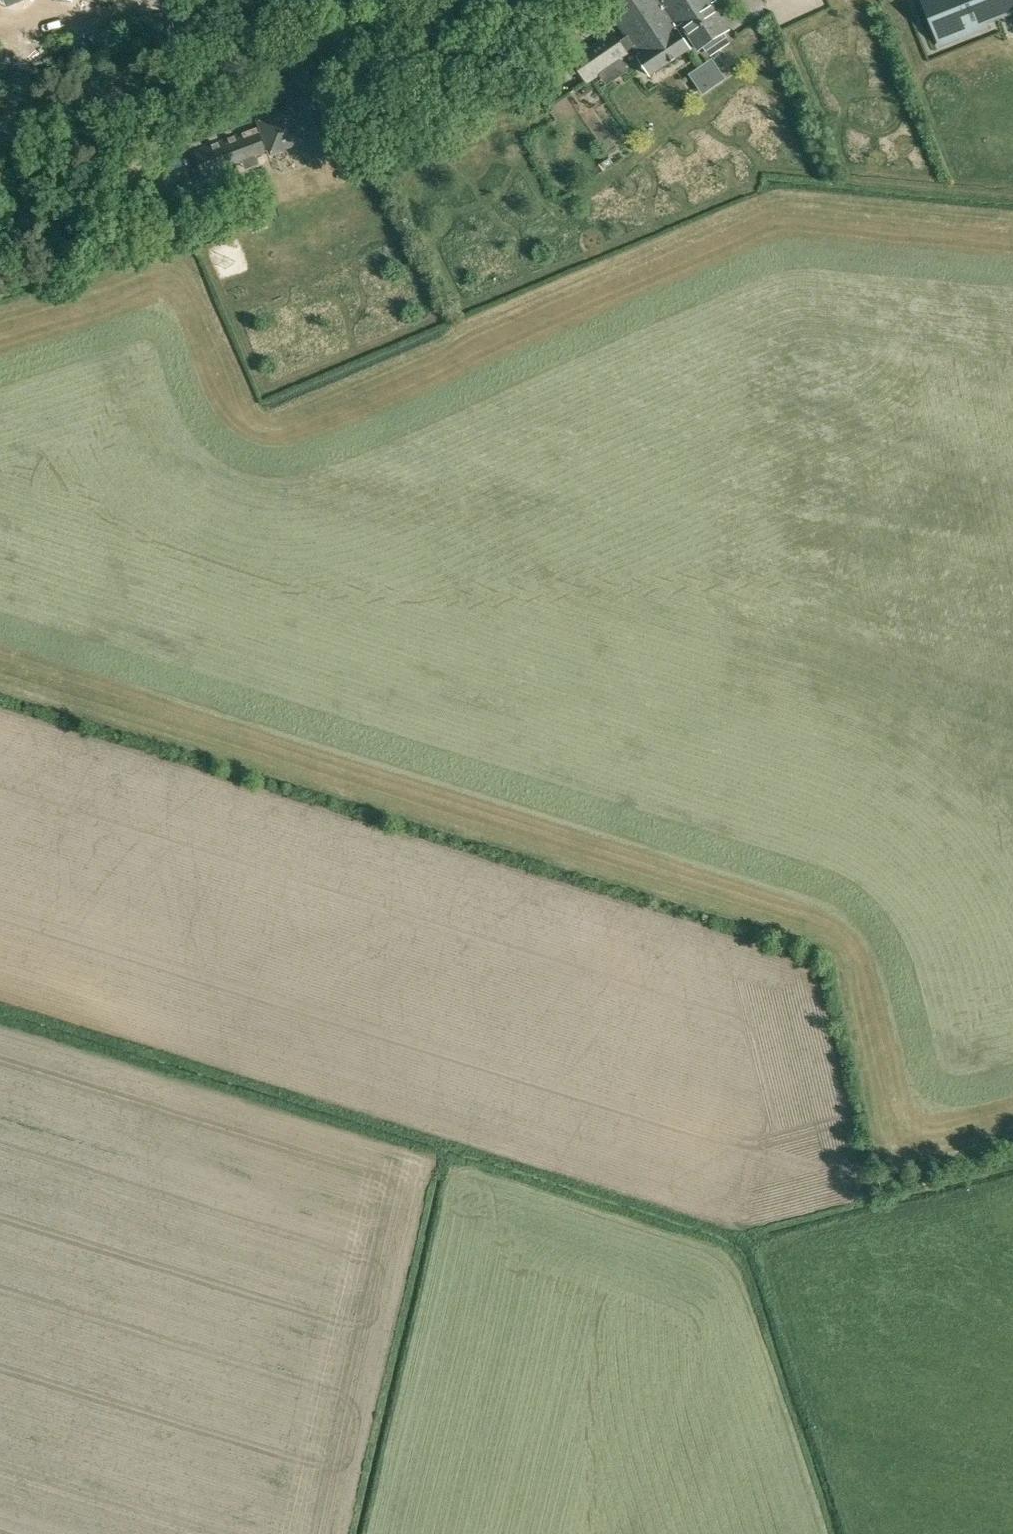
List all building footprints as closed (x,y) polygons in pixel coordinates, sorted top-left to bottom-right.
[(595,77),(606,69),(605,67),(613,61),(614,63),(627,54),(626,52),(634,46),(634,47),(640,55),(638,56),(651,75),(688,50),(691,48),(677,27),(677,26),(659,0),(620,0),(612,5),(607,8),(629,39),(621,45),(613,33),(600,41),(601,43),(592,49),(591,47),(573,60),(585,77),(588,81),(592,78),(595,77)] [(677,26),(682,23),(700,49),(704,46),(707,50),(727,36),(724,33),(729,30),(711,4),(716,0),(659,0),(677,26)] [(931,14),(935,26),(942,23),(948,38),(987,23),(983,14),(992,10),(993,12),(1012,4),(1012,0),(933,0),(938,12),(931,14)] [(971,67),(971,76),(992,74),(991,65),(971,67)] [(337,147),(317,94),(293,103),(298,115),(293,117),(291,111),(263,121),(266,129),(259,132),(257,127),(196,151),(205,175),(267,151),(266,148),(272,146),(273,149),(301,138),(300,135),(305,134),(313,156),(337,147)]
